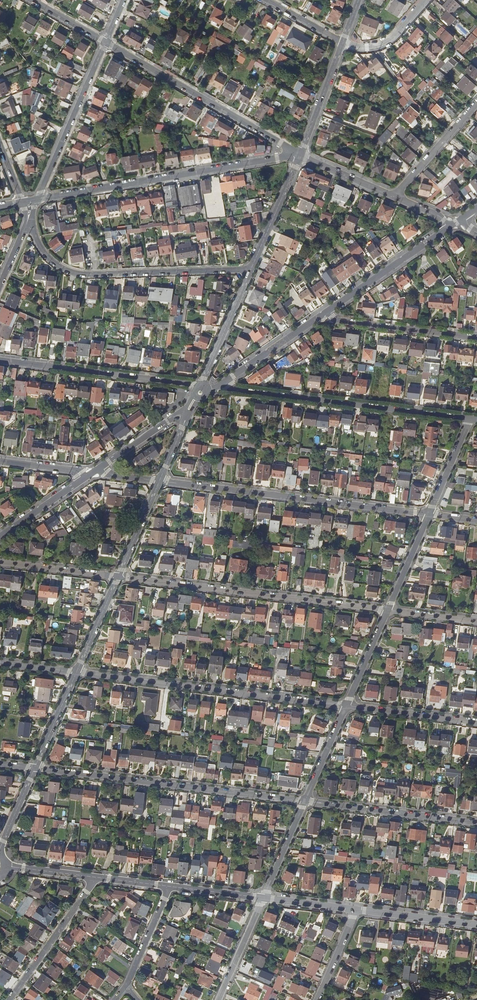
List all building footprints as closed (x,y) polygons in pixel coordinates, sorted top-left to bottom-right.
[(93,2),(104,9),(108,2),(109,0),(94,0),(93,2)] [(340,12),(343,7),(345,0),(335,0),(334,3),(332,8),(333,8),(340,12)] [(397,16),(402,9),(401,9),(404,4),(397,0),(394,0),(388,11),(397,16)] [(451,15),(460,5),(454,0),(450,0),(449,2),(450,3),(444,8),(448,11),(451,15)] [(153,5),(142,1),(137,14),(147,18),(153,5)] [(79,12),(90,19),(94,10),(84,5),(79,12)] [(312,5),(310,10),(319,15),(321,10),(312,5)] [(224,18),(220,15),(218,14),(220,10),(215,7),(210,17),(212,18),(211,19),(221,25),(224,18)] [(336,23),(341,13),(340,12),(333,8),(327,19),(336,23)] [(455,18),(451,15),(448,11),(441,18),(449,25),(455,18)] [(22,25),(28,29),(27,30),(27,31),(28,32),(28,33),(29,33),(30,33),(31,33),(32,32),(32,31),(39,21),(28,14),(22,25)] [(270,17),(266,15),(261,23),(263,24),(262,27),(265,28),(266,26),(270,28),(274,20),(270,18),(270,17)] [(230,19),(227,18),(223,25),(233,30),(237,23),(235,22),(236,19),(232,17),(230,19)] [(378,22),(364,17),(359,30),(365,32),(365,31),(374,34),(378,22)] [(51,25),(42,20),(36,31),(45,36),(51,25)] [(276,30),(280,32),(279,34),(282,35),(281,36),(283,38),(289,27),(286,26),(287,24),(285,23),(284,25),(280,22),(276,30)] [(243,28),(240,26),(237,32),(250,40),(253,36),(250,34),(253,29),(245,24),(243,28)] [(188,34),(177,28),(172,37),(183,44),(188,34)] [(408,39),(414,44),(424,33),(418,28),(408,39)] [(311,40),(291,29),(285,40),(305,51),(311,40)] [(59,44),(61,46),(67,37),(56,31),(50,43),(57,47),(59,44)] [(139,48),(144,39),(130,31),(125,40),(139,48)] [(439,38),(447,44),(453,37),(446,31),(439,38)] [(473,31),(472,33),(463,42),(458,49),(460,51),(463,53),(476,38),(476,37),(476,35),(473,31)] [(232,41),(218,34),(218,35),(216,38),(229,46),(232,41)] [(9,43),(6,37),(0,40),(0,42),(1,43),(0,43),(0,45),(1,46),(9,43)] [(203,41),(198,38),(191,50),(196,53),(197,52),(202,55),(207,46),(202,43),(203,41)] [(217,46),(226,51),(229,46),(216,38),(213,43),(205,58),(209,60),(217,46)] [(463,42),(460,39),(458,42),(459,42),(454,47),(457,50),(458,49),(463,42)] [(145,48),(153,53),(158,44),(150,40),(145,48)] [(88,47),(80,42),(75,50),(74,53),(81,57),(88,47)] [(415,49),(407,42),(396,53),(402,60),(415,49)] [(37,43),(33,52),(37,54),(41,45),(37,43)] [(441,49),(434,43),(426,53),(433,59),(441,49)] [(61,53),(70,58),(74,53),(75,50),(66,45),(61,53)] [(325,51),(316,45),(309,58),(317,62),(321,55),(323,56),(325,51)] [(176,55),(169,50),(162,63),(169,67),(176,55)] [(280,71),(282,67),(278,65),(281,60),(285,62),(287,57),(280,53),(272,67),(280,71)] [(247,58),(240,54),(236,60),(243,64),(247,58)] [(447,60),(453,66),(455,67),(458,62),(451,56),(447,60)] [(370,63),(367,66),(370,70),(373,74),(383,66),(377,58),(373,61),(373,60),(370,63)] [(439,70),(445,75),(453,66),(447,60),(439,70)] [(105,73),(118,79),(125,67),(111,61),(105,73)] [(367,66),(363,61),(360,64),(360,65),(354,70),(360,77),(370,70),(367,66)] [(71,62),(69,66),(73,67),(81,71),(82,67),(71,62)] [(70,79),(71,76),(69,75),(71,71),(73,67),(69,66),(66,65),(63,63),(61,68),(60,67),(57,74),(70,79)] [(472,64),(466,71),(475,79),(476,77),(476,69),(472,64)] [(205,70),(200,67),(193,78),(199,81),(205,70)] [(415,75),(408,69),(402,75),(400,73),(397,77),(404,86),(407,90),(413,85),(409,81),(415,75)] [(439,70),(435,74),(445,83),(448,79),(445,75),(439,70)] [(122,74),(117,82),(125,86),(129,78),(122,74)] [(128,84),(137,89),(142,80),(133,75),(128,84)] [(212,85),(221,90),(227,80),(218,75),(212,85)] [(339,88),(348,92),(353,80),(343,76),(339,88)] [(457,87),(467,95),(476,85),(466,77),(457,87)] [(72,83),(60,78),(54,92),(66,97),(72,83)] [(149,91),(152,92),(155,85),(143,78),(142,80),(137,89),(135,93),(140,96),(142,91),(145,92),(147,90),(149,91)] [(430,80),(440,88),(444,92),(446,90),(432,78),(430,80)] [(232,79),(229,83),(237,88),(240,83),(232,79)] [(421,89),(427,83),(424,80),(418,86),(421,89)] [(0,83),(0,96),(9,93),(4,81),(0,83)] [(232,98),(238,88),(237,88),(229,83),(228,83),(222,93),(232,98)] [(264,88),(260,86),(255,95),(259,97),(264,88)] [(409,104),(413,99),(411,96),(407,90),(404,86),(400,89),(408,99),(406,100),(409,104)] [(306,99),(311,91),(302,87),(298,94),(306,99)] [(281,88),(279,93),(293,99),(295,95),(281,88)] [(444,92),(440,88),(432,97),(437,100),(444,92)] [(246,92),(241,89),(236,97),(248,104),(253,95),(247,91),(246,92)] [(421,90),(415,97),(418,99),(424,92),(421,90)] [(32,109),(31,113),(34,115),(38,116),(41,117),(42,113),(35,110),(37,107),(39,107),(40,104),(38,103),(42,94),(37,92),(36,93),(31,91),(31,95),(31,96),(34,98),(32,104),(32,105),(31,109),(32,109)] [(97,92),(91,107),(99,110),(101,106),(102,106),(106,96),(97,92)] [(13,99),(6,102),(7,103),(3,105),(6,112),(10,111),(12,117),(20,114),(13,99)] [(266,112),(268,112),(270,108),(271,108),(269,107),(271,104),(265,100),(263,104),(260,102),(257,106),(260,107),(255,116),(262,120),(266,112)] [(339,111),(349,115),(353,104),(344,100),(342,106),(341,106),(339,111)] [(437,104),(435,106),(433,104),(428,109),(438,118),(444,110),(437,104)] [(190,109),(186,106),(184,110),(182,113),(195,121),(201,110),(193,105),(190,109)] [(414,119),(419,113),(411,106),(402,117),(410,124),(409,126),(410,127),(411,127),(412,127),(413,127),(416,123),(415,120),(414,119)] [(299,109),(295,107),(291,116),(301,119),(304,111),(304,109),(300,108),(299,109)] [(98,111),(91,108),(88,115),(96,118),(95,120),(101,122),(105,113),(99,110),(98,111)] [(166,117),(176,123),(182,113),(184,110),(181,109),(178,113),(171,109),(166,117)] [(381,114),(371,110),(365,126),(375,130),(381,114)] [(200,126),(205,129),(206,127),(212,130),(218,120),(207,114),(200,126)] [(43,132),(41,131),(44,124),(45,125),(47,120),(41,117),(38,116),(34,128),(37,129),(36,133),(40,135),(42,134),(43,132)] [(400,122),(396,119),(391,124),(395,127),(400,122)] [(345,125),(335,121),(331,132),(341,135),(345,125)] [(18,122),(7,127),(10,133),(21,129),(18,122)] [(229,134),(232,130),(218,122),(215,126),(220,129),(219,130),(225,133),(225,132),(229,134)] [(295,131),(298,127),(289,122),(284,131),(289,133),(292,129),(295,131)] [(92,130),(88,128),(87,128),(83,126),(78,138),(87,142),(92,130)] [(476,128),(474,126),(468,132),(476,140),(476,126),(476,128)] [(321,132),(317,143),(325,146),(329,135),(327,134),(321,132)] [(387,135),(384,133),(379,139),(384,144),(389,138),(387,135)] [(423,144),(412,133),(405,140),(417,151),(423,144)] [(159,135),(154,135),(158,157),(162,156),(161,148),(162,148),(162,146),(161,145),(159,135)] [(15,153),(30,146),(30,140),(20,145),(18,138),(10,141),(15,153)] [(223,148),(231,149),(230,142),(225,141),(218,140),(208,138),(209,144),(209,145),(222,147),(223,148)] [(254,156),(265,154),(264,145),(254,139),(234,142),(236,153),(245,152),(245,153),(254,152),(254,156)] [(84,154),(89,156),(90,153),(95,154),(97,153),(98,152),(76,142),(70,157),(81,161),(84,154)] [(198,159),(211,157),(209,147),(198,149),(199,155),(198,155),(198,159)] [(416,155),(409,148),(402,155),(409,162),(416,155)] [(192,149),(181,151),(183,161),(194,159),(192,149)] [(31,154),(30,150),(17,156),(18,159),(25,156),(30,154),(31,154)] [(334,157),(347,163),(351,154),(341,150),(340,152),(337,151),(334,157)] [(165,153),(167,163),(173,161),(173,163),(174,164),(178,163),(176,151),(165,153)] [(117,153),(106,154),(108,164),(118,162),(117,158),(118,158),(117,153)] [(359,153),(355,162),(365,167),(369,158),(359,153)] [(454,169),(453,172),(458,176),(460,174),(461,173),(456,169),(464,161),(467,163),(469,161),(466,159),(459,153),(457,155),(458,156),(456,159),(455,158),(452,162),(449,165),(454,169)] [(472,164),(474,162),(476,159),(476,158),(471,153),(466,159),(469,161),(472,164)] [(30,154),(25,156),(25,173),(30,173),(30,172),(34,172),(34,156),(30,154)] [(128,169),(140,167),(138,154),(121,157),(122,166),(127,165),(128,169)] [(140,167),(140,168),(155,165),(153,155),(139,157),(140,167)] [(372,169),(380,173),(384,164),(376,160),(373,166),(372,169)] [(388,162),(383,175),(391,179),(395,172),(398,173),(400,167),(388,162)] [(78,165),(64,168),(66,178),(73,176),(74,180),(80,179),(78,165)] [(84,179),(99,174),(96,165),(83,170),(84,179)] [(448,166),(443,171),(446,175),(451,170),(448,166)] [(424,172),(434,182),(437,178),(427,169),(424,172)] [(295,194),(303,197),(310,199),(314,190),(309,188),(308,187),(314,186),(318,185),(319,183),(328,186),(330,180),(307,171),(305,173),(295,194)] [(442,190),(443,189),(452,181),(457,177),(458,176),(453,172),(437,186),(442,190)] [(222,193),(234,191),(234,190),(233,183),(233,182),(231,182),(230,177),(222,178),(223,184),(220,184),(222,193)] [(245,177),(235,178),(236,183),(233,183),(234,190),(237,190),(237,188),(246,186),(245,177)] [(437,186),(429,179),(428,185),(421,184),(419,194),(429,197),(430,189),(433,189),(434,186),(438,191),(434,194),(436,196),(442,190),(437,186)] [(203,190),(211,189),(209,181),(201,182),(203,190)] [(443,189),(449,197),(456,192),(458,191),(452,181),(443,189)] [(174,185),(164,187),(167,209),(178,207),(174,185)] [(198,185),(179,188),(183,215),(201,211),(201,206),(201,205),(198,185)] [(257,186),(247,188),(248,192),(254,191),(255,195),(266,193),(265,189),(257,190),(257,186)] [(340,201),(346,204),(351,192),(336,186),(331,197),(340,201)] [(161,192),(149,195),(151,206),(159,204),(160,205),(164,204),(161,192)] [(449,197),(448,198),(453,206),(454,206),(456,208),(461,204),(457,197),(459,196),(456,192),(449,197)] [(149,215),(152,215),(149,197),(144,198),(142,198),(142,197),(141,196),(136,197),(137,198),(138,206),(138,207),(143,205),(146,209),(147,210),(144,210),(144,212),(140,213),(141,219),(148,218),(149,217),(149,215)] [(251,206),(252,213),(262,211),(261,202),(257,203),(256,199),(249,200),(247,201),(248,206),(251,206)] [(301,199),(297,207),(296,209),(309,214),(314,204),(302,200),(301,199)] [(318,199),(315,205),(323,208),(326,203),(318,199)] [(115,208),(118,208),(117,200),(109,201),(110,209),(115,208)] [(132,212),(137,211),(136,206),(135,200),(126,201),(121,202),(123,212),(131,210),(132,212)] [(373,205),(361,200),(359,207),(370,211),(373,205)] [(73,215),(72,205),(61,207),(63,213),(63,216),(73,215)] [(96,217),(108,215),(106,205),(94,207),(96,217)] [(383,220),(388,208),(382,205),(377,217),(383,220)] [(388,208),(383,220),(388,222),(394,210),(388,208)] [(322,219),(332,220),(332,212),(322,211),(322,219)] [(50,213),(44,214),(46,227),(56,225),(54,212),(50,213)] [(244,224),(244,227),(250,226),(261,224),(259,214),(254,215),(255,220),(253,220),(253,224),(249,224),(248,223),(244,224)] [(346,214),(339,231),(351,235),(355,234),(354,229),(358,219),(346,214)] [(0,219),(0,222),(3,229),(12,226),(9,216),(0,219)] [(205,231),(209,230),(207,222),(202,222),(203,227),(195,228),(197,240),(206,238),(205,231)] [(59,225),(60,228),(61,232),(63,232),(74,230),(79,229),(79,225),(65,227),(65,224),(59,225)] [(187,225),(187,224),(182,224),(178,225),(179,230),(186,229),(187,233),(194,232),(194,226),(193,227),(193,224),(187,225)] [(407,239),(417,232),(411,224),(402,231),(407,239)] [(240,228),(242,242),(253,241),(250,226),(244,227),(240,228)] [(310,226),(306,235),(315,239),(319,230),(313,227),(310,226)] [(241,237),(239,228),(222,231),(222,235),(233,234),(233,235),(230,235),(231,239),(232,238),(232,239),(241,237)] [(105,264),(116,262),(114,252),(113,245),(112,237),(111,232),(107,232),(106,233),(108,246),(102,247),(103,252),(99,252),(100,258),(104,258),(105,264)] [(10,236),(4,233),(3,233),(1,240),(0,239),(0,249),(1,250),(3,245),(6,246),(10,236)] [(281,239),(278,244),(289,249),(293,239),(281,234),(279,238),(281,239)] [(57,237),(49,243),(56,252),(64,246),(57,237)] [(389,237),(378,244),(384,253),(395,246),(389,237)] [(168,253),(173,252),(170,238),(158,240),(161,254),(168,253)] [(457,238),(449,244),(455,252),(463,246),(457,238)] [(220,251),(225,250),(224,245),(223,241),(211,243),(213,253),(218,252),(218,251),(220,251)] [(361,268),(362,270),(367,267),(358,254),(363,251),(357,242),(348,249),(349,250),(353,256),(361,268)] [(375,243),(367,249),(374,259),(382,253),(375,243)] [(191,244),(179,245),(180,249),(176,250),(177,259),(197,256),(196,247),(192,247),(191,244)] [(76,261),(84,260),(83,249),(81,249),(80,245),(73,247),(70,251),(72,263),(77,262),(76,261)] [(247,245),(235,247),(237,259),(245,258),(244,252),(248,251),(247,245)] [(149,258),(153,257),(152,256),(154,256),(159,255),(158,246),(147,248),(149,258)] [(141,248),(132,250),(133,259),(143,258),(141,248)] [(288,253),(278,248),(274,256),(273,256),(271,260),(282,265),(283,265),(288,253)] [(444,250),(436,255),(441,263),(449,257),(444,250)] [(21,267),(30,271),(34,259),(26,256),(21,267)] [(361,268),(353,256),(343,264),(351,275),(361,268)] [(282,265),(271,260),(265,272),(272,275),(275,277),(276,278),(282,265)] [(317,262),(312,266),(317,272),(322,269),(317,262)] [(351,275),(343,264),(333,271),(340,282),(351,275)] [(465,275),(476,279),(476,275),(476,268),(469,265),(465,275)] [(34,279),(46,281),(47,277),(48,272),(36,270),(34,279)] [(430,271),(423,277),(430,285),(437,280),(430,271)] [(272,275),(265,272),(264,272),(262,276),(261,275),(259,280),(260,281),(258,286),(264,288),(265,286),(267,287),(270,280),(272,275)] [(395,281),(400,290),(402,289),(402,287),(406,285),(407,287),(411,284),(410,282),(410,281),(405,274),(395,281)] [(445,286),(455,286),(458,286),(450,275),(442,281),(445,286)] [(57,278),(47,277),(46,281),(46,286),(56,287),(57,278)] [(230,282),(218,280),(216,292),(227,293),(227,288),(229,288),(230,282)] [(198,281),(198,285),(198,288),(193,288),(193,287),(191,288),(190,295),(202,296),(203,290),(204,283),(204,281),(198,281)] [(311,289),(317,297),(323,293),(324,294),(329,291),(322,281),(311,289)] [(21,293),(26,295),(27,293),(30,294),(33,288),(25,285),(21,293)] [(98,288),(85,286),(84,298),(88,299),(96,300),(98,288)] [(306,286),(296,292),(298,296),(305,305),(306,306),(310,303),(309,302),(314,298),(308,289),(306,286)] [(398,294),(393,286),(387,289),(389,291),(380,296),(383,300),(389,297),(390,298),(398,294)] [(121,287),(111,287),(110,296),(120,296),(121,287)] [(134,288),(124,287),(123,297),(133,298),(134,288)] [(148,299),(160,300),(161,289),(149,288),(148,293),(148,299)] [(161,289),(160,300),(172,301),(172,296),(173,290),(161,289)] [(454,289),(453,300),(452,310),(457,310),(459,295),(464,295),(465,290),(454,289)] [(264,295),(254,290),(249,301),(262,307),(264,303),(261,301),(264,295)] [(135,302),(147,303),(148,301),(148,299),(148,293),(141,292),(141,291),(136,291),(135,302)] [(12,293),(6,305),(15,309),(20,297),(12,293)] [(59,307),(69,308),(71,296),(61,295),(59,307)] [(218,312),(219,312),(220,303),(221,296),(210,295),(208,311),(218,312)] [(81,298),(71,296),(69,308),(79,310),(81,298)] [(179,308),(178,307),(179,297),(172,296),(172,301),(172,303),(171,314),(176,314),(176,313),(180,313),(181,309),(179,308)] [(405,297),(400,298),(399,311),(396,311),(396,314),(398,315),(398,319),(403,319),(405,297)] [(452,310),(453,300),(429,297),(428,307),(438,308),(438,309),(443,309),(443,312),(451,313),(452,310)] [(376,308),(376,304),(363,302),(362,305),(359,304),(358,312),(376,314),(376,308)] [(40,318),(42,315),(42,311),(42,310),(41,310),(42,308),(38,306),(36,311),(35,311),(33,315),(40,318)] [(283,307),(272,315),(277,321),(282,317),(283,318),(288,315),(283,307)] [(0,315),(0,322),(9,326),(15,313),(3,308),(0,315)] [(291,312),(296,319),(305,312),(302,309),(301,310),(300,309),(298,310),(296,308),(291,312)] [(406,317),(417,319),(418,309),(407,308),(406,317)] [(476,317),(476,312),(469,311),(469,309),(465,308),(463,319),(476,321),(476,317)] [(243,319),(250,322),(252,317),(254,317),(257,313),(247,309),(243,319)] [(208,325),(212,326),(216,326),(218,312),(208,311),(207,311),(205,325),(208,325)] [(27,320),(40,326),(41,321),(27,315),(27,319),(27,320)] [(122,317),(121,331),(134,331),(134,317),(122,317)] [(14,327),(9,326),(0,322),(0,343),(1,343),(4,338),(8,340),(14,327)] [(196,336),(199,336),(201,325),(191,323),(190,335),(196,336)] [(255,334),(252,330),(249,334),(255,342),(264,335),(265,337),(267,336),(266,334),(269,332),(266,328),(263,330),(261,326),(257,329),(259,332),(255,334)] [(49,330),(40,328),(38,343),(48,345),(49,330)] [(64,341),(65,337),(66,330),(53,329),(52,339),(58,340),(64,341)] [(36,334),(25,332),(24,342),(23,349),(34,350),(36,334)] [(319,332),(311,338),(316,345),(323,339),(319,332)] [(346,341),(346,334),(347,333),(342,332),(342,334),(333,333),(332,339),(332,340),(331,348),(339,348),(339,347),(342,347),(343,341),(346,341)] [(359,336),(346,334),(346,341),(345,344),(358,346),(359,336)] [(195,340),(196,341),(195,345),(206,348),(209,339),(201,336),(199,336),(196,336),(195,340)] [(234,347),(237,349),(244,352),(248,341),(238,337),(234,347)] [(24,341),(12,339),(11,345),(11,349),(23,350),(23,349),(24,342),(24,341)] [(394,339),(393,349),(405,350),(407,341),(394,339)] [(390,341),(378,340),(377,351),(389,352),(390,341)] [(304,343),(301,345),(301,346),(297,349),(304,358),(312,353),(310,349),(313,347),(309,341),(305,344),(304,343)] [(103,351),(104,345),(91,343),(91,345),(89,354),(99,355),(100,350),(103,351)] [(423,345),(410,343),(409,356),(421,357),(423,345)] [(89,356),(89,354),(91,345),(78,344),(77,347),(76,355),(89,356)] [(437,346),(426,344),(425,355),(436,357),(437,346)] [(444,353),(451,353),(452,353),(451,360),(457,360),(458,349),(458,348),(453,348),(453,349),(452,349),(452,345),(445,345),(444,353)] [(76,358),(76,355),(77,347),(67,346),(65,357),(76,358)] [(241,354),(237,349),(234,347),(227,352),(226,358),(229,362),(241,354)] [(375,361),(377,351),(368,350),(368,348),(364,347),(362,359),(375,361)] [(458,349),(457,360),(457,361),(473,363),(474,350),(468,349),(468,350),(458,349)] [(129,350),(127,362),(133,362),(133,363),(139,364),(141,352),(129,350)] [(153,352),(144,350),(142,364),(151,365),(153,352)] [(117,363),(118,356),(118,352),(107,351),(105,362),(117,363)] [(193,363),(198,364),(199,352),(186,351),(185,362),(193,363)] [(285,356),(285,357),(286,358),(293,353),(298,359),(291,364),(291,365),(292,366),(300,360),(294,351),(285,356)] [(162,353),(153,352),(151,365),(160,366),(162,353)] [(289,366),(291,365),(291,364),(298,359),(293,353),(286,358),(285,357),(276,364),(276,363),(275,364),(279,370),(285,365),(286,366),(288,365),(289,366)] [(193,363),(185,362),(178,361),(177,371),(192,372),(193,363)] [(431,373),(439,374),(440,365),(440,364),(424,362),(423,372),(431,373)] [(264,380),(266,383),(275,377),(275,373),(270,365),(259,372),(264,380)] [(261,382),(264,380),(259,372),(247,380),(250,385),(253,383),(254,384),(257,381),(258,383),(260,381),(261,382)] [(286,384),(299,386),(299,383),(303,384),(303,376),(287,374),(286,384)] [(320,389),(321,377),(309,376),(308,387),(320,389)] [(352,378),(341,377),(339,388),(351,390),(352,378)] [(326,389),(335,391),(336,381),(327,379),(326,389)] [(356,384),(355,393),(366,394),(368,381),(357,379),(356,384)] [(28,381),(28,384),(26,393),(40,395),(41,384),(33,383),(33,381),(28,381)] [(14,394),(26,396),(26,393),(28,384),(15,382),(14,394)] [(66,383),(65,386),(64,394),(77,396),(78,386),(79,385),(66,383)] [(52,396),(53,385),(44,384),(41,384),(40,395),(42,395),(52,396)] [(64,394),(65,386),(57,385),(56,398),(64,399),(64,394)] [(390,395),(400,396),(401,386),(391,385),(390,395)] [(91,388),(78,386),(77,396),(77,397),(90,398),(91,388)] [(453,389),(440,387),(438,400),(445,401),(445,399),(451,400),(453,389)] [(91,402),(100,403),(101,398),(103,398),(103,394),(102,393),(102,389),(93,388),(91,402)] [(120,400),(121,389),(111,388),(110,398),(120,400)] [(139,390),(121,388),(121,389),(120,400),(126,400),(127,394),(134,395),(134,399),(138,400),(139,390)] [(435,399),(437,390),(425,388),(423,398),(435,399)] [(469,392),(457,390),(455,400),(468,402),(469,392)] [(150,404),(161,405),(161,406),(166,405),(166,403),(171,404),(174,402),(174,393),(164,392),(163,394),(160,394),(160,393),(143,392),(142,400),(150,401),(150,404)] [(420,393),(408,392),(407,400),(419,401),(420,393)] [(267,416),(268,406),(255,404),(254,414),(262,415),(262,420),(266,421),(266,416),(267,416)] [(216,408),(215,417),(225,418),(226,406),(218,405),(218,408),(216,408)] [(277,407),(268,406),(267,416),(276,417),(277,407)] [(292,409),(284,408),(283,417),(291,418),(292,410),(292,409)] [(301,411),(292,410),(291,418),(291,422),(300,423),(301,411)] [(125,421),(131,429),(145,419),(140,411),(125,421)] [(10,421),(10,416),(5,416),(5,413),(0,412),(0,418),(4,418),(4,421),(10,421)] [(317,415),(305,413),(303,424),(316,426),(317,415)] [(341,423),(341,424),(344,425),(344,428),(345,429),(349,430),(350,429),(350,425),(351,425),(352,415),(342,414),(342,420),(341,423)] [(214,417),(202,415),(200,427),(210,428),(210,424),(214,424),(214,417)] [(341,423),(342,420),(339,419),(340,416),(329,415),(328,425),(338,426),(339,423),(341,423)] [(249,417),(238,416),(237,426),(247,427),(249,417)] [(367,420),(367,417),(358,416),(357,424),(356,431),(365,432),(366,430),(367,420)] [(59,442),(58,449),(67,450),(68,443),(66,442),(68,427),(64,426),(65,419),(62,418),(61,422),(60,432),(61,432),(60,442),(59,442)] [(379,421),(367,420),(366,430),(378,431),(379,421)] [(130,431),(126,426),(125,427),(122,423),(111,431),(115,437),(118,435),(120,438),(130,431)] [(415,436),(417,426),(409,425),(409,424),(404,424),(403,435),(415,436)] [(426,426),(424,443),(424,446),(428,447),(432,447),(433,444),(437,445),(437,440),(439,428),(426,426)] [(111,431),(109,428),(99,435),(105,444),(110,440),(112,442),(116,439),(115,437),(111,431)] [(29,452),(31,452),(32,444),(31,444),(33,436),(34,432),(28,431),(26,444),(23,444),(23,451),(29,452)] [(403,432),(395,431),(394,441),(396,441),(396,446),(401,446),(403,432)] [(17,433),(3,432),(2,445),(10,446),(10,443),(15,444),(17,433)] [(224,436),(214,435),(213,446),(223,447),(224,436)] [(46,444),(45,454),(52,454),(53,448),(57,448),(59,440),(54,439),(53,444),(46,444)] [(98,440),(87,447),(93,457),(97,454),(96,454),(99,452),(99,453),(104,450),(98,440)] [(269,441),(263,440),(263,443),(261,443),(261,448),(275,450),(275,445),(268,444),(269,441)] [(72,441),(71,443),(70,450),(70,451),(83,452),(83,448),(84,442),(72,441)] [(45,454),(46,444),(33,443),(32,452),(45,454)] [(190,448),(189,455),(200,457),(201,445),(189,444),(188,448),(190,448)] [(153,446),(144,452),(150,460),(159,454),(153,446)] [(432,447),(428,447),(426,459),(435,460),(437,448),(432,447)] [(150,460),(144,452),(133,460),(137,464),(138,463),(141,467),(150,460)] [(235,464),(237,453),(227,452),(226,464),(230,464),(230,463),(231,463),(232,464),(235,464)] [(469,452),(468,465),(476,466),(476,453),(469,452)] [(362,456),(350,454),(349,459),(355,460),(354,464),(361,465),(362,458),(362,456)] [(308,458),(299,458),(298,469),(308,469),(308,458)] [(194,461),(181,459),(180,467),(193,469),(194,461)] [(211,462),(198,461),(198,465),(199,465),(198,476),(207,477),(208,467),(211,467),(211,462)] [(284,477),(285,465),(273,464),(272,476),(276,477),(277,476),(279,476),(279,477),(284,477)] [(251,466),(240,465),(239,477),(249,478),(249,477),(250,467),(251,466)] [(256,479),(268,480),(270,466),(258,465),(256,479)] [(425,465),(422,474),(432,478),(435,469),(425,465)] [(293,466),(287,466),(286,474),(287,474),(286,484),(296,485),(297,474),(292,474),(293,466)] [(309,482),(309,483),(318,484),(319,471),(310,470),(309,482)] [(333,487),(335,476),(322,474),(322,479),(321,485),(333,487)] [(347,476),(336,474),(334,487),(345,488),(347,476)] [(398,474),(397,485),(409,486),(410,480),(410,475),(398,474)] [(21,488),(25,488),(25,485),(27,485),(27,482),(25,482),(25,481),(28,481),(28,483),(30,483),(29,486),(35,486),(35,480),(35,477),(24,476),(22,476),(22,479),(13,479),(13,483),(16,483),(16,488),(21,488)] [(459,484),(464,484),(465,477),(457,476),(456,483),(459,484)] [(35,487),(47,489),(48,487),(49,487),(50,485),(55,486),(56,485),(57,480),(53,479),(53,481),(43,478),(42,482),(38,481),(35,480),(35,486),(34,486),(35,487)] [(383,490),(384,484),(385,479),(376,478),(374,489),(383,490)] [(358,491),(359,482),(359,481),(356,480),(353,480),(353,482),(350,481),(350,482),(349,489),(353,489),(353,491),(358,491)] [(370,493),(372,483),(359,482),(358,491),(358,492),(370,493)] [(383,490),(383,492),(393,493),(394,484),(390,484),(389,484),(384,484),(383,490)] [(412,484),(410,500),(419,501),(420,490),(424,491),(424,485),(412,484)] [(117,495),(122,496),(122,491),(108,489),(108,487),(105,487),(104,494),(117,495)] [(83,496),(85,500),(89,505),(100,498),(94,489),(83,496)] [(138,498),(135,497),(136,490),(125,489),(124,496),(126,496),(125,500),(137,501),(138,498)] [(28,493),(33,499),(37,497),(32,490),(28,493)] [(465,495),(453,493),(452,504),(463,505),(463,503),(465,495)] [(117,495),(104,494),(104,497),(107,497),(106,504),(121,506),(122,498),(116,498),(117,495)] [(168,494),(167,505),(175,505),(179,506),(180,496),(168,494)] [(205,498),(195,497),(193,511),(203,512),(205,498)] [(89,505),(85,500),(79,504),(78,503),(75,506),(81,515),(84,512),(85,513),(91,509),(89,505)] [(219,510),(220,501),(211,500),(209,511),(219,513),(219,510)] [(232,511),(233,501),(223,500),(222,510),(232,511)] [(245,512),(246,504),(246,503),(234,501),(233,501),(232,511),(245,512)] [(0,508),(6,517),(15,510),(9,502),(0,508)] [(175,505),(167,505),(165,504),(164,515),(174,516),(175,505)] [(254,505),(246,504),(245,512),(245,513),(253,514),(254,505)] [(71,507),(69,509),(74,516),(74,518),(77,516),(71,507)] [(270,519),(272,508),(259,507),(257,518),(270,519)] [(65,522),(74,516),(69,509),(60,515),(65,522)] [(284,511),(283,523),(295,525),(296,523),(297,513),(284,511)] [(114,521),(112,540),(120,541),(122,522),(123,515),(105,513),(104,520),(114,521)] [(308,524),(310,514),(298,513),(297,513),(296,523),(308,524)] [(321,525),(322,516),(323,515),(310,513),(310,514),(308,524),(321,525)] [(332,517),(322,516),(321,525),(321,530),(330,531),(332,517)] [(164,518),(156,517),(154,527),(163,528),(164,518)] [(348,519),(335,518),(334,528),(347,529),(347,525),(348,519)] [(279,522),(270,521),(269,531),(278,532),(279,522)] [(395,530),(396,523),(396,522),(385,521),(384,530),(388,530),(395,530)] [(395,530),(395,533),(404,534),(406,524),(396,523),(395,530)] [(44,524),(37,528),(43,538),(50,533),(44,524)] [(347,529),(346,536),(359,537),(359,540),(363,541),(364,535),(367,535),(367,532),(364,531),(365,527),(347,525),(347,529)] [(451,538),(452,528),(441,527),(440,537),(451,538)] [(455,544),(456,535),(457,529),(452,528),(451,538),(451,540),(444,539),(444,542),(455,544)] [(215,545),(217,531),(204,529),(202,543),(215,545)] [(168,532),(151,530),(150,543),(166,545),(168,532)] [(455,544),(464,545),(465,536),(456,535),(455,544)] [(280,546),(233,540),(232,546),(279,552),(280,546)] [(10,545),(10,550),(17,551),(17,553),(23,553),(24,544),(14,542),(14,546),(10,545)] [(44,544),(31,542),(30,553),(38,554),(38,555),(43,556),(44,544)] [(86,545),(72,543),(71,554),(85,556),(86,545)] [(431,553),(443,554),(444,545),(432,543),(431,553)] [(113,545),(103,544),(101,554),(112,555),(113,545)] [(385,555),(395,559),(398,549),(389,545),(385,555)] [(468,547),(467,558),(470,558),(470,559),(473,560),(473,558),(476,559),(476,555),(476,548),(468,547)] [(303,566),(305,555),(302,555),(303,549),(293,548),(292,553),(292,556),(300,557),(299,566),(303,566)] [(174,559),(174,560),(187,562),(187,559),(188,553),(175,551),(174,559)] [(344,554),(338,553),(337,558),(332,557),(330,573),(338,574),(339,561),(343,562),(344,554)] [(152,557),(141,555),(139,565),(151,566),(152,557)] [(212,566),(213,558),(200,557),(199,567),(207,568),(207,566),(212,566)] [(438,558),(426,557),(424,571),(432,572),(433,562),(437,563),(438,558)] [(174,559),(161,558),(160,570),(172,571),(174,560),(174,559)] [(225,564),(226,558),(220,558),(216,558),(215,570),(220,571),(220,569),(225,569),(225,564)] [(199,561),(187,559),(187,562),(185,578),(189,579),(191,569),(198,570),(199,561)] [(392,560),(383,559),(382,567),(392,568),(392,560)] [(247,562),(231,560),(230,569),(246,571),(247,562)] [(266,568),(260,568),(259,575),(259,578),(271,579),(271,575),(274,576),(274,572),(272,571),(272,568),(267,567),(266,568)] [(355,568),(346,567),(345,580),(354,581),(355,568)] [(277,580),(286,581),(287,569),(279,568),(278,578),(277,580)] [(380,572),(369,570),(368,585),(379,586),(380,572)] [(432,572),(424,571),(421,571),(420,584),(426,585),(431,585),(432,573),(432,572)] [(314,586),(315,574),(305,573),(304,585),(314,586)] [(325,575),(315,574),(314,586),(324,588),(325,575)] [(12,576),(0,575),(0,586),(7,587),(11,587),(12,576)] [(22,577),(12,576),(11,587),(11,589),(20,590),(22,577)] [(72,577),(64,576),(62,589),(69,590),(70,590),(70,589),(72,577)] [(453,579),(452,588),(456,589),(456,588),(459,586),(468,588),(470,577),(460,576),(460,579),(457,578),(456,579),(453,579)] [(99,587),(98,586),(98,583),(90,582),(90,584),(88,584),(88,587),(90,587),(89,593),(97,593),(98,589),(99,588),(99,587)] [(48,600),(50,587),(41,586),(39,596),(43,596),(43,599),(48,600)] [(58,588),(50,587),(48,600),(48,603),(53,604),(53,602),(57,600),(58,588)] [(366,596),(377,597),(378,588),(367,587),(366,596)] [(425,600),(426,588),(412,587),(411,592),(410,592),(409,600),(415,600),(416,599),(425,600)] [(138,589),(127,588),(126,593),(127,593),(126,596),(125,600),(137,602),(138,589)] [(80,593),(79,606),(89,607),(90,602),(90,599),(91,599),(92,594),(80,593)] [(34,606),(36,596),(23,594),(22,605),(34,606)] [(191,604),(192,597),(179,595),(179,599),(178,608),(178,609),(183,609),(184,603),(191,604)] [(429,604),(443,605),(444,597),(430,595),(429,604)] [(178,608),(179,599),(175,598),(175,596),(169,596),(168,607),(170,607),(170,611),(174,612),(175,607),(178,608)] [(197,598),(192,597),(191,604),(191,609),(200,610),(202,600),(197,599),(197,598)] [(204,603),(203,612),(216,614),(217,605),(217,603),(213,602),(212,604),(204,603)] [(165,605),(156,604),(155,610),(154,610),(153,615),(164,616),(165,605)] [(121,611),(120,621),(126,622),(132,623),(134,606),(119,605),(119,611),(121,611)] [(229,619),(230,607),(217,605),(216,614),(216,617),(229,619)] [(243,609),(230,607),(229,619),(241,620),(242,619),(243,609)] [(254,620),(256,610),(251,610),(252,609),(247,608),(247,609),(243,609),(242,619),(255,620),(254,620)] [(256,608),(256,610),(254,620),(264,621),(265,609),(256,608)] [(295,622),(304,623),(305,615),(305,609),(297,608),(296,615),(295,622)] [(79,622),(82,622),(83,615),(84,616),(85,611),(73,610),(71,621),(79,622)] [(286,623),(292,623),(293,614),(287,613),(287,610),(283,610),(282,618),(286,618),(286,623)] [(322,614),(310,613),(309,627),(315,627),(316,623),(321,624),(322,614)] [(53,616),(46,615),(44,635),(47,635),(47,631),(51,632),(51,629),(48,629),(49,618),(53,619),(53,616)] [(350,617),(337,615),(336,625),(349,627),(350,617)] [(16,646),(18,633),(9,632),(10,631),(10,627),(11,627),(12,617),(7,617),(5,630),(5,631),(4,646),(8,646),(8,645),(16,646)] [(280,618),(271,617),(269,628),(272,628),(272,632),(279,633),(280,618)] [(369,619),(356,618),(355,630),(359,630),(359,627),(368,628),(369,619)] [(149,631),(150,625),(150,621),(142,620),(142,623),(137,623),(136,629),(149,631)] [(79,622),(71,621),(67,621),(67,625),(70,625),(69,633),(77,634),(79,622)] [(392,633),(410,636),(412,625),(402,623),(402,628),(393,627),(392,633)] [(174,634),(187,636),(188,633),(178,632),(178,627),(175,627),(174,634)] [(433,636),(434,630),(424,629),(423,639),(431,640),(431,638),(433,638),(433,636)] [(445,642),(446,636),(446,633),(444,633),(444,631),(435,630),(435,629),(434,629),(434,630),(433,636),(433,638),(433,639),(442,640),(442,642),(445,642)] [(110,630),(108,642),(114,643),(119,643),(120,631),(110,630)] [(75,644),(76,635),(65,634),(64,643),(75,644)] [(187,636),(174,634),(174,641),(183,642),(183,643),(186,644),(187,639),(187,636)] [(264,645),(265,639),(252,637),(251,644),(264,645)] [(29,650),(42,651),(42,648),(43,645),(43,640),(30,639),(29,650)] [(469,651),(470,639),(465,639),(458,639),(457,650),(469,651)] [(134,642),(134,645),(133,656),(132,657),(140,658),(141,650),(146,651),(148,641),(140,640),(140,643),(134,642)] [(358,644),(350,642),(346,653),(356,656),(356,652),(358,644)] [(396,652),(395,659),(397,659),(407,661),(409,646),(401,645),(400,652),(396,652)] [(67,648),(52,646),(51,656),(71,658),(71,652),(67,652),(67,648)] [(290,648),(284,648),(277,647),(277,649),(276,654),(289,656),(289,655),(290,648)] [(173,649),(171,664),(177,664),(178,655),(181,656),(181,652),(180,652),(180,650),(173,649)] [(126,654),(115,652),(113,663),(125,665),(126,654)] [(159,656),(157,665),(170,667),(172,654),(159,652),(159,653),(159,656)] [(445,661),(455,662),(456,653),(446,652),(445,661)] [(186,659),(185,668),(195,669),(196,654),(193,654),(192,659),(186,659)] [(334,654),(333,667),(342,668),(344,655),(334,654)] [(146,655),(145,664),(154,665),(155,656),(146,655)] [(211,656),(209,672),(221,674),(224,658),(211,656)] [(395,659),(388,658),(386,672),(395,673),(397,659),(395,659)] [(205,665),(197,664),(196,673),(204,674),(205,665)] [(286,676),(287,670),(288,665),(278,664),(277,675),(286,676)] [(260,681),(261,671),(262,666),(259,666),(259,671),(251,670),(250,680),(260,681)] [(333,667),(331,667),(330,676),(341,677),(342,668),(333,667)] [(248,669),(239,668),(237,680),(247,681),(248,669)] [(235,679),(236,670),(226,669),(225,678),(235,679)] [(298,683),(300,672),(287,670),(286,676),(286,681),(298,683)] [(401,670),(398,670),(398,671),(396,673),(395,678),(403,679),(404,670),(401,670)] [(261,671),(260,681),(261,681),(269,682),(271,672),(261,671)] [(313,674),(300,672),(298,683),(298,684),(305,685),(304,686),(311,687),(313,674)] [(33,686),(40,687),(50,688),(52,688),(53,681),(39,679),(36,678),(36,679),(33,679),(33,686)] [(17,684),(3,682),(2,693),(3,695),(10,695),(11,692),(16,692),(17,684)] [(335,685),(319,683),(318,691),(334,693),(335,685)] [(414,687),(402,685),(401,696),(413,697),(414,687)] [(95,697),(101,698),(103,687),(95,686),(93,697),(95,697)] [(366,697),(378,698),(379,687),(367,686),(366,697)] [(50,688),(40,687),(38,701),(48,702),(50,688)] [(386,687),(385,699),(395,700),(397,688),(386,687)] [(423,688),(414,687),(413,697),(422,698),(423,688)] [(441,691),(431,690),(430,701),(439,702),(441,691)] [(122,693),(112,692),(110,703),(121,704),(122,693)] [(134,693),(125,692),(123,705),(133,706),(134,693)] [(157,695),(143,693),(142,699),(147,700),(145,714),(155,715),(157,695)] [(474,707),(476,697),(476,695),(464,693),(463,697),(462,704),(462,706),(474,707)] [(95,697),(93,697),(81,695),(80,706),(81,707),(81,710),(90,711),(93,711),(95,697)] [(462,704),(463,697),(451,696),(449,706),(462,707),(462,706),(462,704)] [(176,708),(180,709),(181,702),(182,699),(172,698),(170,708),(176,708)] [(197,701),(189,700),(187,711),(196,712),(197,701)] [(210,703),(201,702),(200,712),(209,714),(210,703)] [(46,705),(35,704),(35,715),(45,716),(46,705)] [(226,715),(227,705),(217,704),(217,708),(216,708),(215,712),(216,712),(216,714),(226,715)] [(253,706),(252,720),(261,721),(263,707),(253,706)] [(90,711),(81,710),(72,709),(71,718),(74,719),(85,720),(85,716),(90,716),(90,711)] [(247,727),(249,714),(230,711),(228,725),(247,727)] [(292,711),(291,715),(290,723),(299,724),(301,713),(292,711)] [(266,712),(264,723),(274,724),(275,713),(266,712)] [(290,726),(290,723),(291,715),(281,714),(280,725),(290,726)] [(317,715),(315,719),(326,724),(328,720),(317,715)] [(180,731),(181,721),(171,719),(170,726),(169,726),(168,730),(180,731)] [(326,724),(315,719),(311,728),(322,733),(326,724)] [(353,721),(348,737),(358,740),(363,724),(353,721)] [(369,732),(380,732),(380,721),(370,721),(369,732)] [(20,722),(18,736),(29,737),(30,723),(20,722)] [(146,731),(159,733),(160,725),(144,723),(143,731),(146,731)] [(66,734),(77,736),(78,725),(67,724),(66,734)] [(382,736),(392,737),(393,727),(383,725),(382,736)] [(416,734),(417,731),(404,729),(403,743),(415,745),(416,734)] [(416,734),(415,745),(415,746),(424,748),(425,735),(416,734)] [(441,735),(440,746),(449,747),(451,736),(441,735)] [(440,737),(431,736),(430,743),(439,745),(440,737)] [(308,748),(315,749),(316,739),(309,738),(309,739),(302,738),(301,746),(305,747),(306,747),(308,747),(308,748)] [(221,752),(223,741),(213,739),(212,744),(209,744),(209,750),(221,752)] [(470,740),(469,752),(476,753),(476,741),(470,740)] [(2,741),(1,750),(14,752),(15,745),(8,745),(6,744),(7,741),(2,741)] [(344,756),(351,757),(354,757),(356,757),(359,758),(360,751),(355,750),(356,744),(346,743),(344,756)] [(70,758),(71,748),(66,746),(66,747),(56,744),(50,757),(52,760),(60,761),(62,755),(70,758)] [(466,746),(456,745),(455,754),(464,755),(466,746)] [(118,750),(113,749),(113,752),(112,755),(112,756),(104,755),(103,766),(115,768),(118,750)] [(130,749),(130,756),(129,761),(142,762),(143,751),(130,749)] [(87,760),(100,762),(101,752),(88,750),(87,760)] [(306,751),(296,750),(295,758),(305,760),(306,751)] [(143,751),(142,762),(142,763),(149,764),(149,759),(155,760),(156,754),(156,752),(143,751)] [(167,766),(168,765),(169,755),(156,754),(155,760),(155,764),(167,766)] [(130,756),(120,755),(119,766),(128,767),(129,761),(130,756)] [(169,755),(168,765),(173,766),(173,765),(181,766),(182,756),(169,755)] [(182,755),(182,756),(181,766),(180,767),(193,768),(195,757),(182,755)] [(233,758),(221,757),(219,767),(232,769),(233,758)] [(354,757),(351,757),(350,766),(349,766),(349,771),(356,771),(357,764),(362,764),(363,758),(359,758),(356,757),(354,757)] [(246,760),(245,770),(244,773),(257,774),(259,762),(246,760)] [(206,773),(207,763),(197,762),(196,771),(206,773)] [(302,764),(291,762),(289,773),(301,775),(302,764)] [(206,773),(205,778),(214,779),(214,777),(215,771),(216,765),(207,763),(206,773)] [(245,770),(232,769),(230,779),(234,780),(235,778),(243,780),(244,773),(245,770)] [(462,770),(450,769),(448,769),(447,778),(461,779),(462,770)] [(263,782),(266,783),(268,773),(258,771),(257,781),(263,782)] [(298,778),(280,775),(279,785),(297,787),(298,778)] [(0,776),(0,786),(11,787),(12,777),(0,776)] [(337,782),(326,780),(325,792),(335,793),(337,782)] [(342,790),(350,791),(349,794),(354,795),(354,791),(355,781),(344,780),(342,790)] [(369,781),(360,780),(359,792),(368,793),(369,781)] [(409,791),(410,782),(398,780),(397,784),(396,795),(396,796),(401,797),(402,791),(409,792),(409,791)] [(48,792),(55,793),(58,793),(59,783),(49,782),(48,792)] [(383,797),(384,793),(385,783),(377,782),(376,787),(375,796),(383,797)] [(397,784),(385,783),(384,793),(396,795),(397,784)] [(422,786),(412,784),(411,796),(421,797),(422,786)] [(432,787),(422,786),(421,797),(431,798),(432,787)] [(84,790),(71,789),(70,799),(83,800),(84,791),(84,790)] [(40,795),(42,796),(44,796),(43,805),(52,806),(53,806),(55,793),(48,792),(43,791),(40,791),(40,795)] [(95,805),(97,792),(84,791),(83,800),(82,803),(95,805)] [(140,819),(141,815),(142,815),(145,793),(136,792),(135,801),(133,812),(132,818),(140,819)] [(475,792),(474,800),(467,799),(462,799),(461,807),(460,806),(459,809),(476,811),(476,792),(475,792)] [(454,795),(440,793),(438,805),(453,807),(454,795)] [(166,799),(161,798),(159,812),(164,812),(172,813),(172,808),(173,801),(166,800),(166,799)] [(133,812),(135,801),(122,799),(120,810),(133,812)] [(212,801),(211,810),(221,811),(222,802),(212,801)] [(100,812),(116,814),(118,803),(109,802),(109,803),(101,802),(100,812)] [(241,806),(237,805),(236,821),(240,822),(240,820),(249,821),(250,813),(248,812),(249,804),(242,803),(241,806)] [(52,806),(43,805),(40,805),(39,814),(51,816),(52,806)] [(185,813),(184,817),(198,819),(199,807),(186,805),(185,813)] [(224,807),(223,817),(235,818),(236,809),(224,807)] [(258,808),(254,807),(253,818),(266,820),(267,810),(258,809),(258,808)] [(185,813),(177,812),(178,809),(172,808),(172,813),(171,822),(183,824),(184,817),(185,813)] [(279,811),(270,810),(269,822),(271,822),(270,828),(269,828),(268,830),(274,831),(275,824),(278,824),(278,821),(275,821),(276,816),(279,817),(279,811)] [(200,811),(199,822),(198,821),(197,827),(209,828),(209,825),(210,819),(211,813),(200,811)] [(32,832),(34,832),(42,833),(44,818),(34,817),(33,819),(32,832)] [(308,828),(319,829),(320,818),(310,817),(308,828)] [(350,835),(351,832),(352,821),(348,820),(347,824),(342,823),(341,834),(350,835)] [(352,821),(351,832),(360,833),(361,822),(352,821)] [(390,822),(390,824),(389,829),(399,830),(400,823),(390,822)] [(377,823),(376,831),(389,833),(389,829),(390,824),(377,823)] [(148,824),(147,830),(147,832),(154,833),(155,825),(148,824)] [(159,826),(157,826),(156,833),(164,834),(169,835),(170,830),(159,829),(159,826)] [(175,835),(178,836),(179,833),(173,832),(173,828),(170,827),(170,830),(169,835),(174,835),(175,835)] [(427,829),(411,827),(410,837),(426,839),(427,829)] [(319,829),(308,828),(308,833),(313,834),(313,837),(318,837),(319,829)] [(376,831),(364,830),(363,840),(375,842),(376,831)] [(456,831),(454,844),(454,851),(463,852),(463,848),(464,846),(461,846),(461,842),(463,842),(464,832),(456,831)] [(475,835),(467,834),(466,842),(464,842),(464,846),(463,848),(474,849),(475,835)] [(268,847),(270,848),(272,837),(261,835),(260,846),(268,847)] [(450,854),(451,841),(440,839),(439,845),(440,846),(440,848),(439,852),(450,854)] [(31,852),(33,842),(21,841),(19,851),(31,852)] [(34,854),(45,856),(47,846),(35,844),(34,854)] [(63,846),(51,844),(49,857),(52,857),(52,858),(56,859),(56,860),(61,860),(63,846)] [(96,857),(106,858),(107,848),(99,847),(99,846),(93,845),(92,856),(96,856),(96,857)] [(439,856),(439,852),(440,848),(435,847),(435,846),(431,845),(430,855),(438,856),(439,856)] [(77,846),(77,848),(76,857),(79,858),(79,856),(85,857),(87,847),(77,846)] [(268,847),(260,846),(259,846),(258,859),(261,859),(266,860),(268,847)] [(397,847),(387,846),(386,855),(389,855),(389,858),(395,859),(397,847)] [(77,848),(67,847),(65,860),(75,861),(76,857),(77,848)] [(116,847),(115,850),(114,860),(114,861),(127,863),(127,862),(127,858),(128,853),(128,852),(123,851),(124,849),(123,847),(116,847)] [(154,852),(141,851),(140,863),(144,863),(144,862),(153,863),(154,852)] [(313,852),(300,851),(299,857),(303,857),(302,864),(311,865),(313,852)] [(127,863),(131,864),(131,863),(138,864),(139,855),(128,853),(127,858),(127,862),(127,863)] [(201,855),(201,861),(200,866),(204,866),(205,866),(205,868),(204,868),(203,875),(207,876),(209,867),(210,856),(201,855)] [(209,867),(217,868),(217,865),(218,860),(218,857),(210,856),(209,867)] [(179,862),(179,859),(169,858),(169,860),(168,868),(178,869),(179,862)] [(261,859),(258,859),(250,858),(249,869),(260,870),(261,859)] [(156,864),(153,864),(152,873),(164,874),(165,867),(168,868),(169,860),(166,859),(165,864),(157,863),(156,864)] [(200,866),(201,861),(192,860),(190,874),(194,875),(194,871),(199,872),(200,866)] [(188,863),(179,862),(178,869),(178,874),(187,875),(188,863)] [(227,865),(221,864),(221,865),(217,865),(217,868),(216,873),(218,873),(217,879),(225,880),(227,865)] [(437,868),(429,867),(428,874),(447,877),(448,869),(438,868),(437,868)] [(332,880),(333,869),(324,868),(323,879),(332,880)] [(333,869),(332,880),(341,881),(342,870),(333,869)] [(245,872),(235,870),(233,881),(244,883),(245,872)] [(294,873),(286,870),(283,876),(291,880),(294,873)] [(458,892),(457,899),(461,899),(462,890),(463,882),(462,882),(463,875),(467,876),(468,872),(466,871),(461,871),(458,892)] [(314,874),(304,873),(303,888),(313,889),(314,874)] [(369,890),(370,879),(358,877),(357,888),(361,889),(361,888),(365,888),(365,889),(369,890)] [(370,879),(369,890),(369,892),(378,893),(380,878),(371,877),(370,879)] [(39,884),(33,882),(29,892),(41,898),(44,891),(37,888),(39,884)] [(59,893),(70,895),(72,886),(60,884),(59,893)] [(397,890),(395,901),(405,902),(407,886),(401,885),(401,890),(397,890)] [(426,891),(427,887),(411,885),(410,894),(418,895),(418,899),(425,900),(426,891)] [(356,893),(356,888),(348,887),(348,892),(344,892),(344,896),(354,898),(355,893),(356,893)] [(382,888),(381,897),(394,899),(395,890),(382,888)] [(130,892),(115,890),(113,894),(109,891),(105,897),(109,899),(114,899),(115,899),(115,898),(117,897),(123,902),(128,895),(130,892)] [(442,909),(444,891),(433,890),(431,907),(442,909)] [(457,899),(458,892),(445,890),(444,902),(456,904),(457,899)] [(137,898),(131,894),(133,892),(131,891),(130,893),(119,908),(123,910),(128,904),(130,905),(131,904),(132,905),(137,898)] [(7,893),(3,899),(2,898),(0,901),(9,907),(15,898),(7,893)] [(24,915),(34,899),(28,896),(18,912),(24,915)] [(463,899),(462,910),(474,911),(474,910),(476,910),(476,900),(475,900),(475,899),(468,898),(468,900),(463,899)] [(60,907),(50,900),(44,909),(40,907),(34,915),(47,924),(52,917),(53,917),(60,907)] [(175,902),(171,912),(172,912),(176,902),(177,902),(188,903),(189,902),(177,901),(175,902)] [(193,903),(189,902),(188,903),(177,902),(176,902),(172,912),(171,912),(170,916),(181,920),(192,915),(193,903)] [(141,905),(136,903),(131,911),(145,916),(149,907),(141,903),(141,905)] [(215,905),(206,903),(204,909),(203,913),(212,916),(214,912),(213,912),(215,905)] [(109,907),(99,921),(100,922),(106,926),(116,912),(109,907)] [(236,908),(232,917),(240,920),(243,911),(236,908)] [(264,925),(272,928),(277,916),(267,912),(264,919),(264,920),(265,921),(264,925)] [(222,918),(221,918),(220,919),(217,918),(215,922),(222,925),(228,915),(224,914),(222,918)] [(279,926),(295,933),(299,923),(291,920),(292,917),(284,914),(279,926)] [(86,921),(81,928),(91,934),(100,922),(99,921),(90,915),(86,921)] [(130,923),(138,926),(139,923),(128,918),(122,935),(125,937),(130,923)] [(328,922),(323,934),(332,938),(337,925),(328,922)] [(35,923),(28,935),(29,936),(30,936),(30,935),(38,940),(45,929),(35,923)] [(133,940),(135,933),(138,926),(130,923),(125,937),(133,940)] [(173,941),(178,929),(168,925),(163,937),(165,938),(173,941)] [(308,934),(306,938),(313,941),(316,933),(318,934),(320,927),(314,925),(313,929),(309,928),(306,934),(308,934)] [(69,936),(79,943),(86,933),(77,926),(72,933),(71,932),(69,936)] [(205,932),(193,927),(190,934),(197,937),(202,939),(205,932)] [(227,933),(225,932),(222,931),(218,942),(230,947),(233,939),(226,936),(227,933)] [(359,931),(359,941),(371,942),(372,932),(367,931),(367,932),(359,931)] [(421,933),(409,931),(408,943),(419,944),(421,933)] [(392,945),(393,934),(378,932),(377,942),(388,943),(388,948),(392,949),(392,946),(392,945)] [(400,935),(393,934),(392,945),(404,946),(405,935),(400,934),(400,935)] [(34,947),(38,941),(38,940),(30,935),(30,936),(29,936),(24,944),(23,943),(21,946),(29,951),(32,946),(34,947)] [(436,936),(424,935),(423,946),(434,948),(436,936)] [(75,943),(68,937),(61,946),(68,951),(75,943)] [(272,942),(269,940),(261,937),(257,947),(267,951),(272,942)] [(114,947),(112,949),(119,954),(121,951),(122,952),(127,945),(119,938),(113,946),(114,947)] [(171,952),(175,942),(173,941),(165,938),(160,947),(171,952)] [(449,940),(438,939),(437,949),(448,950),(449,940)] [(469,946),(457,944),(456,955),(468,957),(469,946)] [(22,961),(27,951),(20,947),(13,959),(20,963),(22,961)] [(103,948),(100,947),(95,955),(97,957),(103,948)] [(112,950),(108,947),(106,950),(105,950),(99,959),(103,962),(106,958),(107,959),(111,954),(110,954),(112,950)] [(221,960),(225,950),(218,947),(213,957),(212,956),(211,959),(220,963),(221,960)] [(312,959),(320,963),(325,950),(317,947),(313,955),(312,959)] [(290,950),(284,962),(291,965),(296,952),(290,950)] [(60,951),(52,962),(54,963),(61,968),(66,960),(64,959),(66,956),(60,951)] [(175,958),(163,953),(161,956),(159,955),(156,962),(159,963),(160,962),(168,966),(170,960),(174,962),(175,958)] [(257,954),(252,964),(262,968),(266,958),(257,954)] [(350,955),(346,963),(355,967),(359,959),(350,955)] [(14,972),(20,963),(14,959),(9,956),(3,965),(14,972)] [(220,963),(211,959),(210,959),(206,969),(215,973),(216,970),(218,970),(221,963),(220,963)] [(274,972),(279,961),(275,959),(270,971),(274,972)] [(320,963),(312,959),(306,972),(312,975),(315,976),(320,963)] [(181,973),(186,962),(182,961),(177,973),(180,975),(181,973)] [(56,980),(63,970),(61,968),(54,963),(47,973),(56,980)] [(283,977),(290,980),(294,970),(291,969),(292,967),(287,965),(287,966),(285,966),(284,969),(285,970),(282,976),(283,977)] [(156,975),(154,979),(162,982),(163,983),(168,970),(166,969),(160,966),(158,970),(156,969),(154,974),(156,975)] [(0,972),(0,981),(7,984),(12,974),(1,969),(0,972)] [(152,974),(139,969),(138,972),(146,975),(151,978),(152,974)] [(337,981),(345,985),(347,981),(346,981),(349,973),(342,969),(338,978),(337,981)] [(272,977),(277,979),(279,975),(269,971),(268,974),(260,970),(257,978),(270,983),(272,977)] [(312,975),(302,970),(300,974),(304,975),(304,976),(311,979),(312,975)] [(96,973),(94,972),(93,972),(91,971),(85,979),(98,988),(104,980),(95,974),(96,973)] [(213,978),(214,975),(203,971),(201,974),(198,983),(209,988),(213,978)] [(108,973),(106,977),(107,978),(114,983),(117,979),(108,973)] [(404,973),(403,979),(407,980),(408,981),(417,982),(419,975),(404,973)] [(43,993),(52,980),(43,974),(34,986),(43,993)] [(150,981),(161,986),(162,982),(154,979),(151,978),(146,975),(143,983),(148,985),(150,981)] [(282,976),(279,975),(277,979),(273,988),(275,989),(277,990),(281,992),(282,989),(278,987),(283,977),(282,976)] [(113,987),(115,983),(114,983),(107,978),(105,982),(113,987)] [(301,985),(300,986),(292,983),(289,991),(303,997),(306,991),(307,992),(309,988),(306,987),(301,985)] [(248,999),(257,999),(262,989),(250,984),(244,998),(248,999)] [(87,998),(89,995),(87,994),(90,991),(81,985),(75,993),(83,999),(85,997),(87,998)] [(391,996),(404,992),(401,985),(388,989),(383,999),(390,999),(391,996)] [(278,997),(272,995),(275,989),(273,988),(271,992),(268,999),(276,999),(278,997)] [(191,999),(197,999),(201,993),(192,989),(191,990),(189,989),(185,997),(188,998),(187,998),(191,999)] [(24,998),(27,999),(39,999),(41,997),(38,995),(39,994),(34,990),(33,991),(31,990),(26,996),(24,998)]
